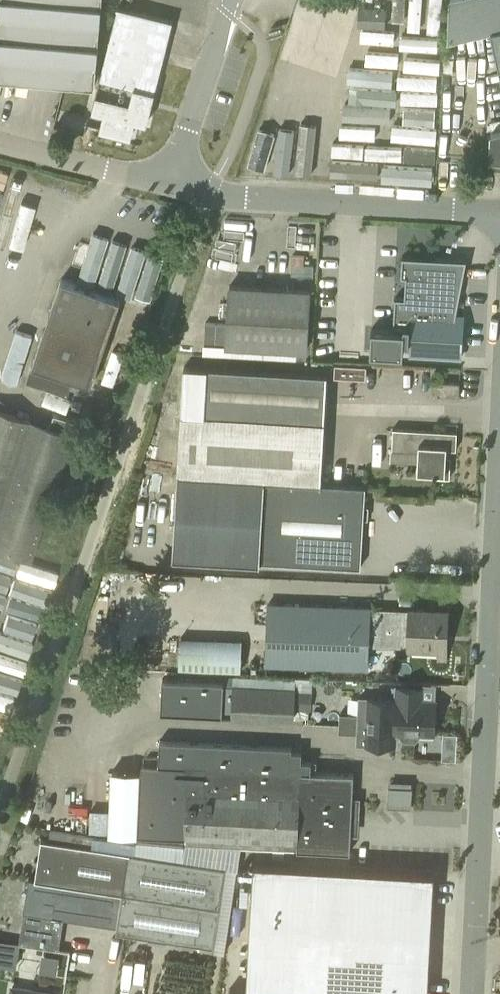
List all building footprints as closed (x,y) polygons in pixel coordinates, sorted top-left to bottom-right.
[(95,84),(103,0),(0,0),(0,76),(95,84)] [(448,38),(492,28),(499,64),(499,0),(450,0),(448,38)] [(385,27),(386,7),(365,6),(365,1),(359,1),(358,25),(385,27)] [(101,77),(155,90),(173,20),(119,6),(101,77)] [(147,122),(155,90),(101,77),(99,84),(93,108),(104,111),(100,127),(131,135),(135,119),(147,122)] [(491,130),(489,165),(499,165),(499,128),(491,130)] [(127,294),(140,249),(92,235),(78,281),(111,291),(111,290),(127,294)] [(146,251),(132,296),(149,301),(162,256),(146,251)] [(411,339),(410,354),(461,357),(464,315),(456,314),(466,258),(402,254),(401,274),(406,275),(404,297),(395,296),(393,325),(395,325),(395,329),(371,327),(370,354),(404,356),(405,338),(411,339)] [(292,263),(291,274),(313,276),(314,265),(292,263)] [(91,383),(121,298),(62,278),(32,363),(91,383)] [(306,349),(310,290),(230,285),(228,323),(206,322),(205,343),(227,344),(306,349)] [(362,366),(339,365),(338,376),(361,378),(362,366)] [(177,474),(321,482),(322,463),(327,374),(178,366),(177,413),(175,413),(174,432),(179,432),(177,474)] [(28,559),(76,421),(52,413),(48,425),(1,409),(3,401),(0,400),(0,549),(28,559)] [(457,449),(458,431),(393,428),(391,460),(418,461),(418,468),(418,471),(434,471),(434,477),(450,477),(451,455),(446,455),(446,448),(457,449)] [(371,485),(321,482),(177,474),(174,558),(261,561),(262,538),(285,560),(366,565),(371,485)] [(17,559),(0,554),(0,570),(13,573),(17,559)] [(11,595),(46,602),(53,566),(18,559),(11,595)] [(22,659),(41,609),(6,596),(0,612),(0,651),(22,659)] [(370,607),(269,603),(267,663),(368,667),(369,643),(370,608),(370,607)] [(411,608),(411,610),(370,608),(369,643),(409,645),(409,649),(446,650),(447,610),(411,608)] [(241,635),(170,633),(169,663),(240,665),(241,635)] [(22,661),(0,655),(0,737),(22,661)] [(162,680),(160,713),(232,717),(233,695),(222,694),(223,683),(162,680)] [(294,721),(296,687),(234,684),(233,695),(232,717),(232,719),(294,721)] [(395,685),(395,700),(361,698),(359,730),(359,742),(395,744),(395,735),(401,735),(401,736),(405,740),(415,740),(418,736),(418,732),(434,732),(436,702),(424,701),(424,686),(395,685)] [(457,733),(443,733),(442,758),(456,759),(457,733)] [(292,747),(160,741),(159,765),(142,764),(138,835),(185,837),(185,843),(351,852),(355,773),(311,771),(312,761),(301,761),(302,752),(292,751),(292,747)] [(138,835),(141,771),(112,769),(109,833),(138,835)] [(411,808),(413,788),(389,786),(387,806),(411,808)] [(117,925),(129,851),(41,838),(35,878),(29,877),(19,942),(59,948),(60,944),(57,944),(59,932),(62,933),(64,917),(117,925)] [(226,866),(129,851),(117,925),(116,931),(214,945),(226,866)] [(246,992),(255,992),(286,993),(424,993),(425,973),(430,973),(435,871),(253,861),(246,992)] [(214,945),(214,951),(225,952),(238,868),(226,866),(214,945)] [(19,943),(0,940),(0,965),(15,968),(19,943)]
